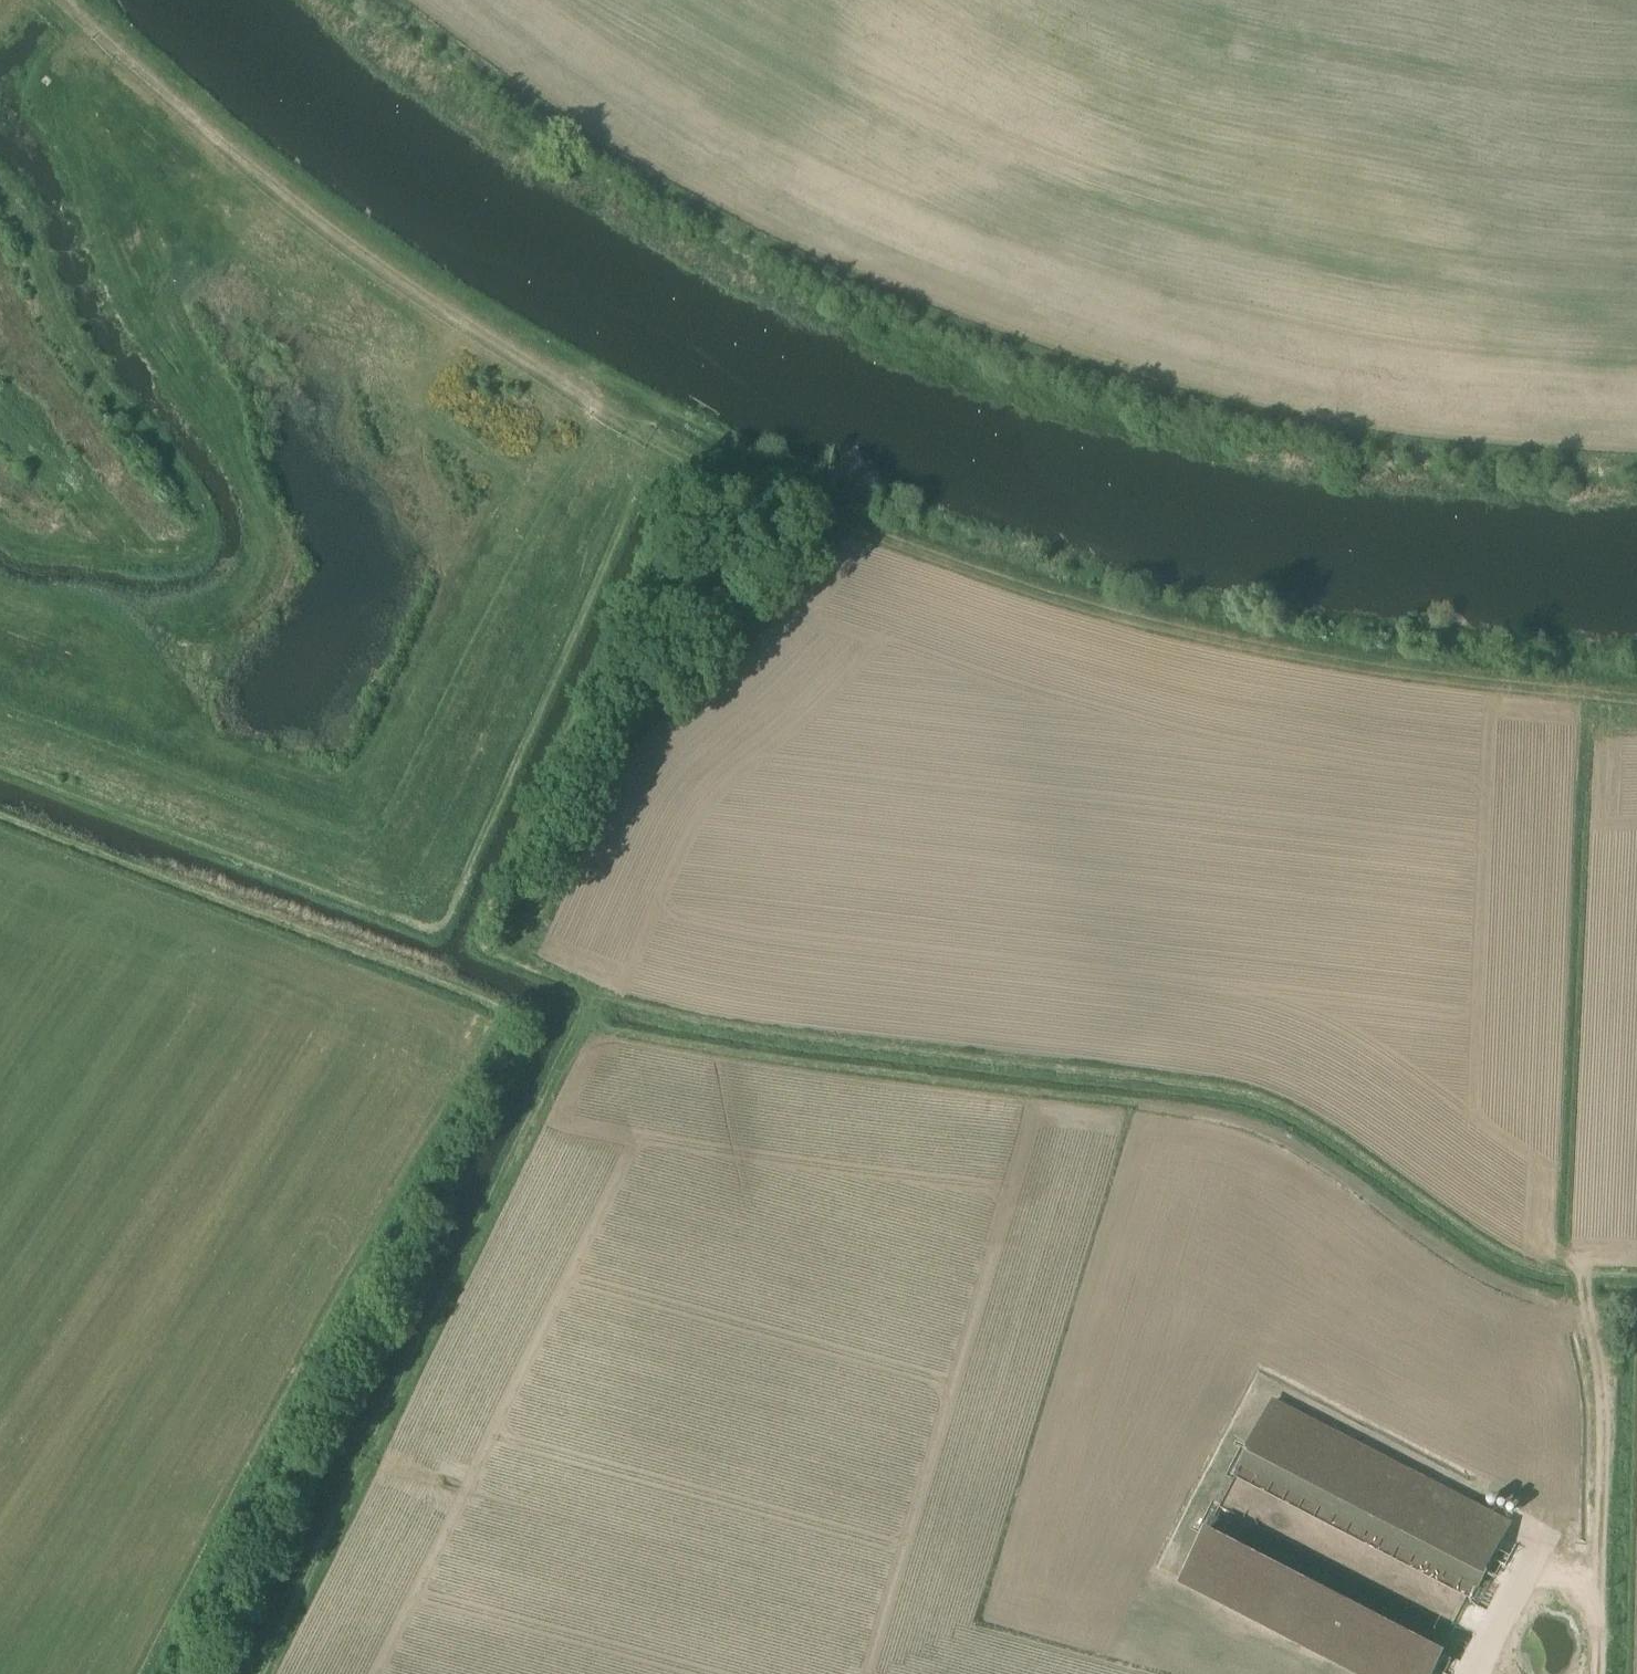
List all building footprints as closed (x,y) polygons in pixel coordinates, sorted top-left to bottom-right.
[(1272,1389),(1236,1462),(1482,1589),(1496,1562),(1528,1579),(1552,1534),(1272,1389)] [(1176,1583),(1351,1673),(1474,1673),(1477,1669),(1444,1652),(1451,1639),(1213,1515),(1176,1583)]
